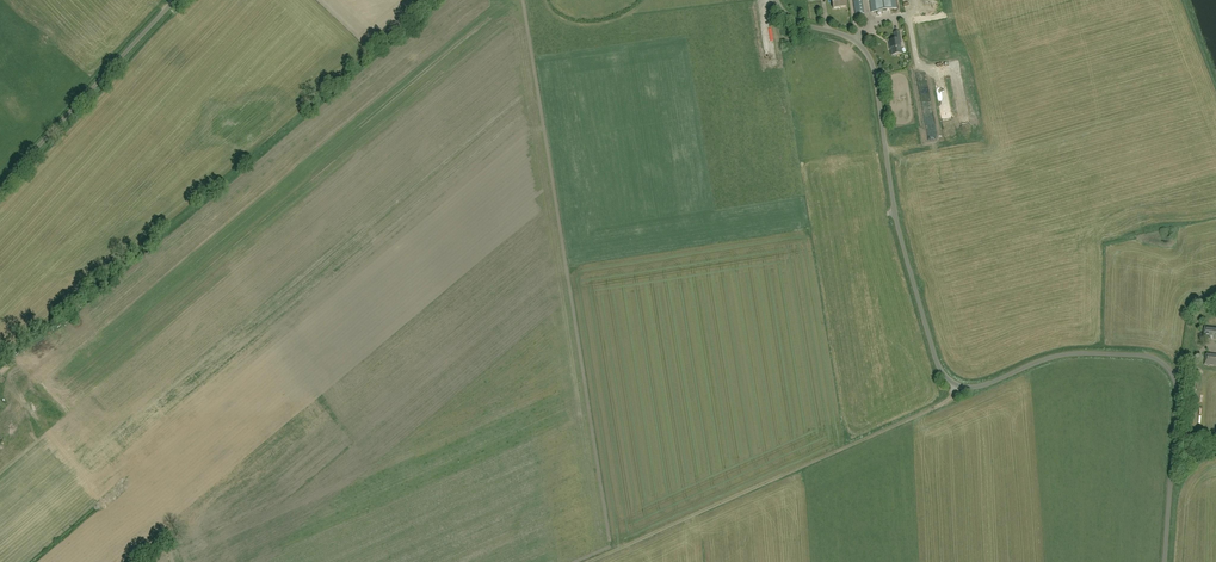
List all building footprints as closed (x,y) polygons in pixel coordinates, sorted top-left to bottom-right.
[(833,9),(846,7),(845,0),(832,0),(833,9)] [(856,20),(865,19),(862,0),(854,0),(853,0),(856,20)] [(897,9),(896,0),(869,0),(871,13),(897,9)] [(892,56),(902,54),(900,40),(901,40),(899,32),(894,33),(896,40),(889,41),(890,47),(891,47),(892,56)] [(867,43),(869,42),(871,45),(878,41),(872,33),(863,39),(867,43)] [(1215,340),(1215,327),(1205,326),(1204,338),(1215,340)] [(1206,355),(1204,365),(1215,367),(1215,356),(1206,355)]
